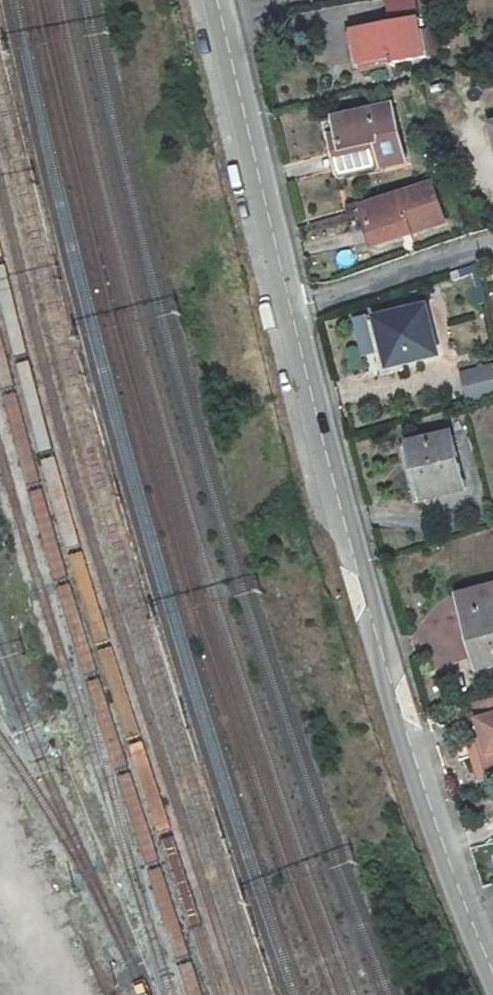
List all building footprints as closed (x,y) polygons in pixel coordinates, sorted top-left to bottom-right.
[(414,12),(346,19),(350,56),(384,52),(385,57),(418,54),(414,12)] [(335,170),(408,156),(398,100),(342,110),(345,129),(329,132),(335,170)] [(447,218),(434,180),(366,203),(379,241),(447,218)] [(425,312),(358,325),(364,357),(386,353),(388,364),(433,356),(425,312)] [(459,378),(466,407),(492,400),(492,369),(459,378)] [(462,495),(450,439),(397,450),(408,506),(462,495)] [(463,601),(469,621),(464,623),(475,664),(480,663),(483,674),(492,671),(492,593),(463,601)] [(473,707),(484,743),(479,745),(489,779),(492,777),(492,701),(473,707)]
